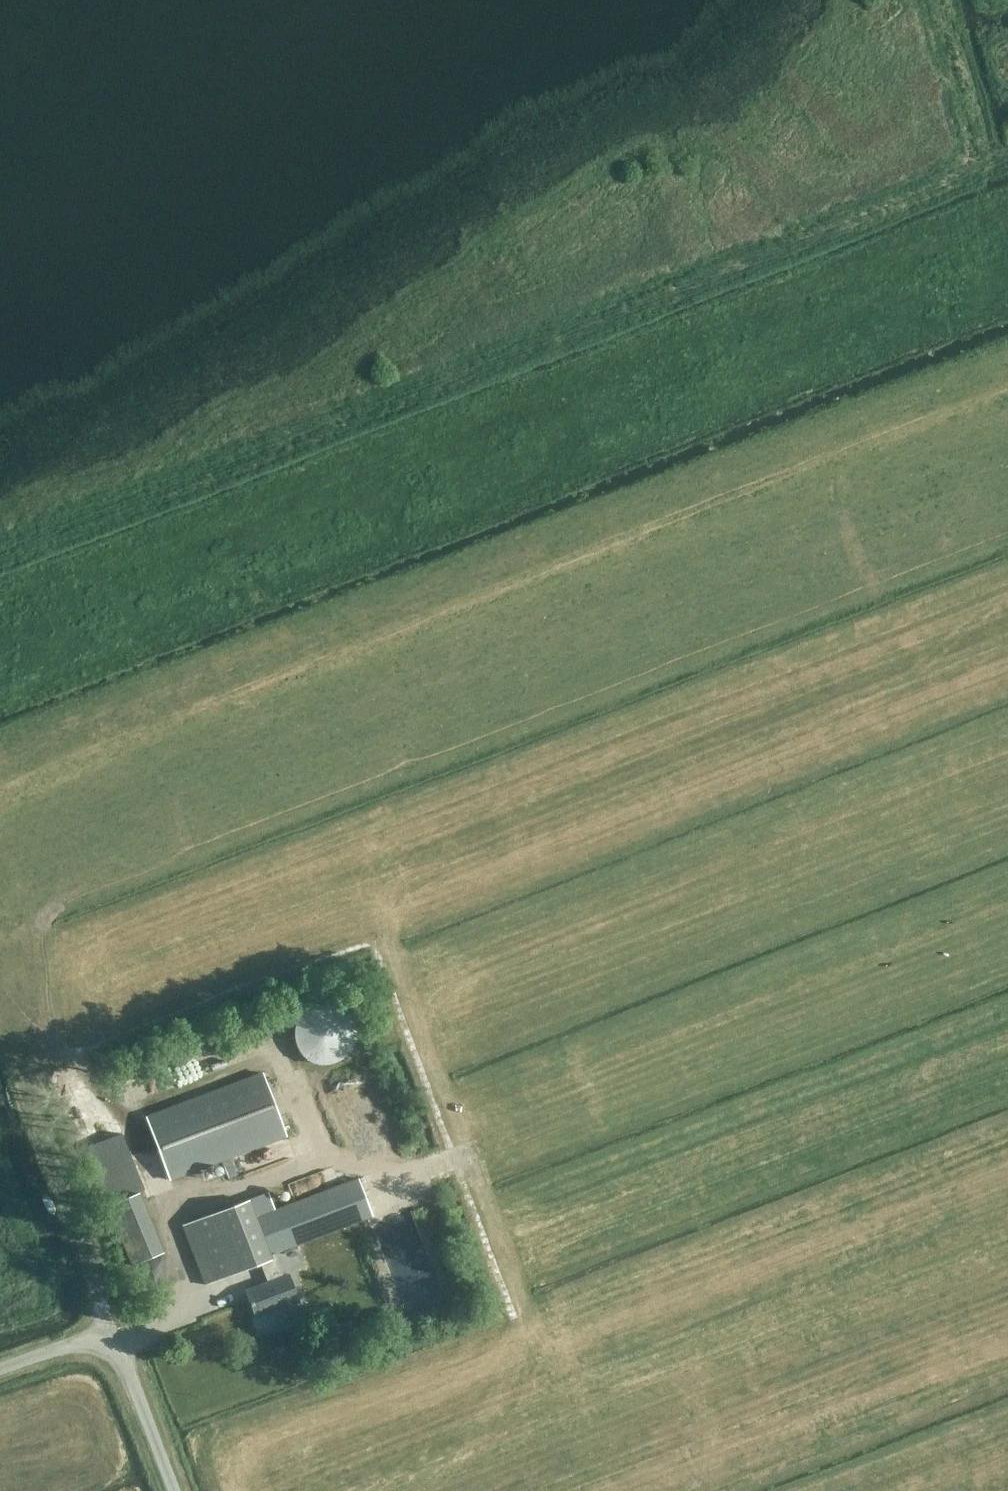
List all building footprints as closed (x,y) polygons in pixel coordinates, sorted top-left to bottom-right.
[(319,1002),(314,1003),(309,1005),(305,1008),(301,1012),(298,1015),(295,1020),(294,1025),(293,1030),(293,1035),(293,1040),(295,1045),(297,1050),(300,1054),(304,1057),(308,1060),(313,1062),(318,1064),(323,1064),(328,1064),(333,1063),(338,1061),(342,1058),(346,1054),(349,1050),(352,1046),(353,1041),(354,1036),(354,1031),(353,1026),(352,1021),(349,1016),(346,1012),(343,1009),(338,1006),(334,1004),(329,1002),(324,1002),(319,1002)] [(158,1089),(216,1067),(209,1048),(151,1070),(158,1089)] [(262,1071),(145,1115),(168,1180),(286,1135),(262,1071)] [(97,1135),(118,1192),(144,1182),(124,1126),(97,1135)] [(268,1191),(182,1223),(204,1283),(260,1263),(267,1281),(245,1290),(254,1316),(298,1300),(288,1274),(283,1276),(274,1252),(373,1216),(359,1178),(275,1209),(268,1191)] [(110,1203),(105,1205),(116,1231),(130,1265),(143,1260),(162,1252),(161,1248),(138,1192),(110,1203)]
